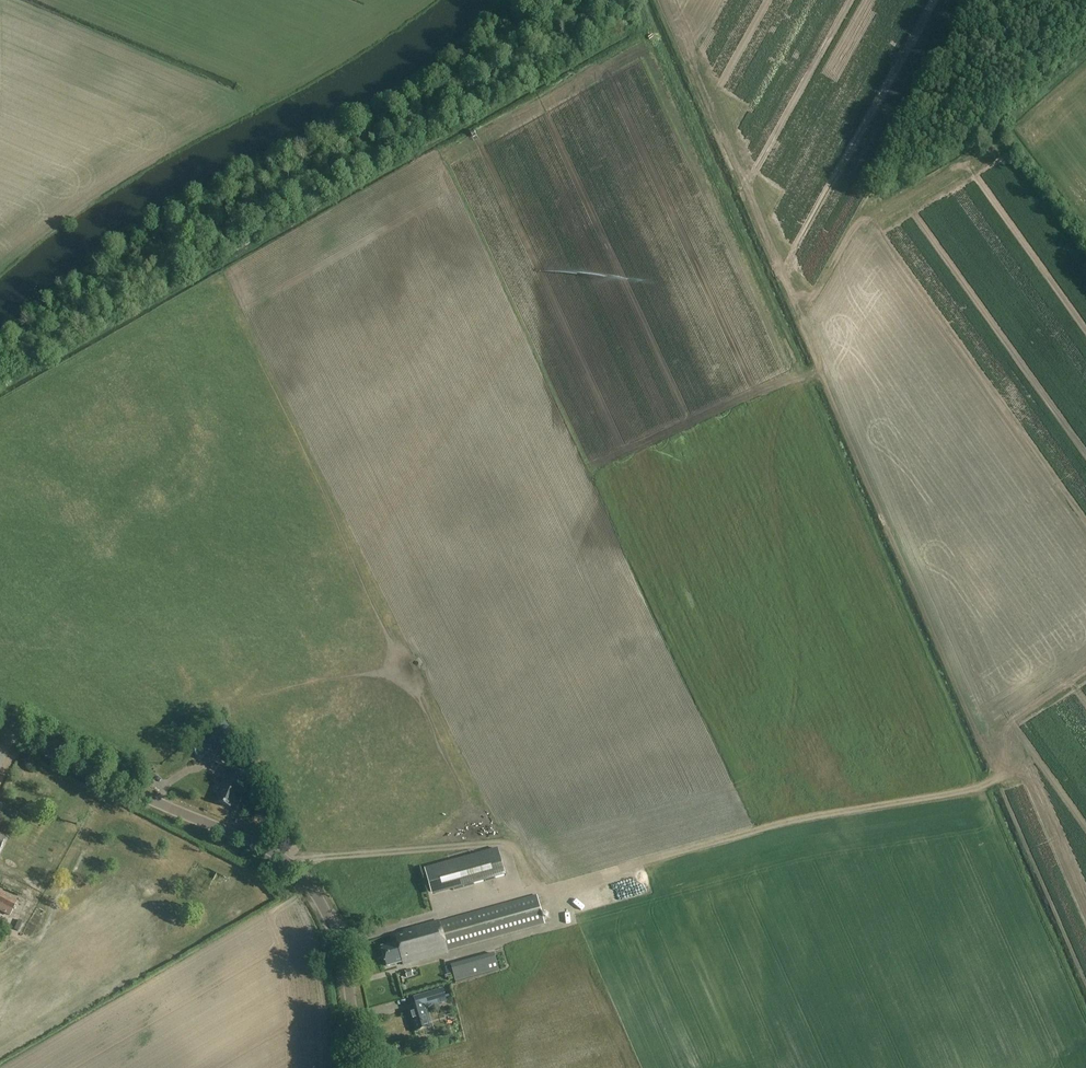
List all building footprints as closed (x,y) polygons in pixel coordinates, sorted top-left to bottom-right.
[(222,718),(188,746),(198,758),(214,745),(219,754),(230,748),(239,744),(232,730),(231,730),(225,722),(222,718)] [(235,805),(248,777),(232,770),(223,789),(226,790),(220,803),(230,808),(232,803),(235,805)] [(56,790),(62,794),(67,787),(61,783),(56,790)] [(453,891),(506,876),(498,850),(425,871),(431,893),(452,887),(453,891)] [(621,888),(586,892),(587,899),(622,895),(621,888)] [(13,910),(17,901),(10,898),(9,899),(3,896),(4,894),(0,892),(0,904),(13,910)] [(447,951),(545,924),(537,896),(439,923),(439,922),(403,931),(403,934),(395,936),(397,943),(382,948),(387,966),(402,962),(403,965),(447,953),(447,951)] [(138,909),(129,920),(136,926),(145,915),(138,909)] [(628,911),(618,913),(621,927),(630,925),(628,911)] [(647,913),(632,913),(633,923),(648,922),(647,913)] [(153,931),(149,937),(155,941),(159,935),(153,931)] [(451,965),(456,982),(498,970),(493,953),(451,965)] [(411,970),(405,972),(407,978),(413,976),(411,970)] [(416,1006),(408,1008),(416,1033),(431,1029),(426,1011),(427,1011),(426,1008),(447,1003),(443,989),(414,997),(416,1006)]
